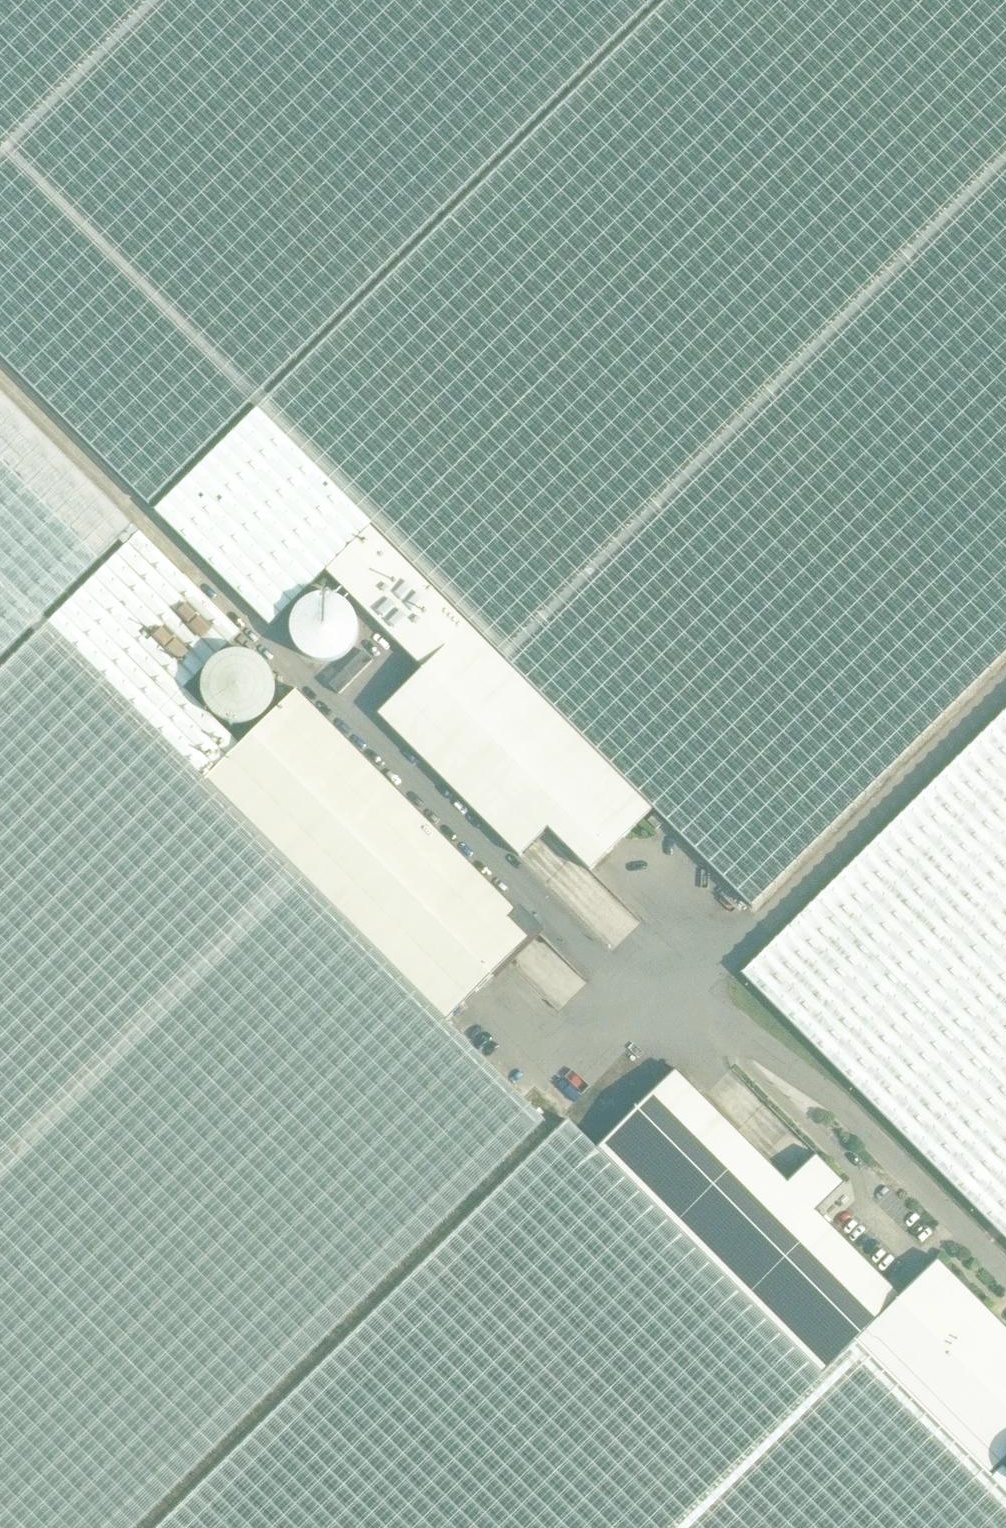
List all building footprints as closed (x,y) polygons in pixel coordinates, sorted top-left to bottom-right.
[(148,505),(250,403),(254,407),(266,394),(262,391),(655,0),(0,0),(0,356),(148,505)] [(266,394),(254,407),(257,410),(371,524),(654,808),(752,908),(1005,655),(1005,0),(670,0),(270,398),(266,394)] [(34,631),(47,619),(43,616),(134,525),(0,391),(0,658),(31,628),(34,631)] [(269,627),(325,571),(371,524),(257,410),(155,512),(269,627)] [(654,808),(371,524),(325,571),(423,669),(378,714),(520,857),(548,829),(590,871),(654,808)] [(50,623),(207,781),(241,747),(184,690),(241,633),(141,533),(50,623)] [(447,1022),(207,781),(50,623),(47,619),(34,631),(38,635),(0,672),(0,1527),(135,1527),(545,1121),(447,1022)] [(363,652),(330,685),(339,695),(373,661),(363,652)] [(241,747),(207,781),(447,1022),(493,975),(497,979),(545,931),(521,907),(517,911),(495,889),(298,690),(241,747)] [(743,974),(1005,1239),(1005,712),(743,974)] [(655,814),(648,821),(656,830),(664,823),(655,814)] [(822,1374),(856,1340),(901,1295),(817,1211),(846,1182),(817,1153),(788,1182),(676,1069),(596,1148),(822,1374)] [(992,1477),(991,1475),(856,1340),(822,1374),(596,1148),(569,1120),(159,1527),(1005,1527),(1005,1491),(992,1477)] [(856,1340),(991,1475),(1005,1460),(1005,1327),(971,1291),(971,1284),(965,1278),(958,1278),(938,1259),(901,1295),(856,1340)] [(992,1477),(1005,1491),(1005,1469),(1003,1466),(992,1477)]
